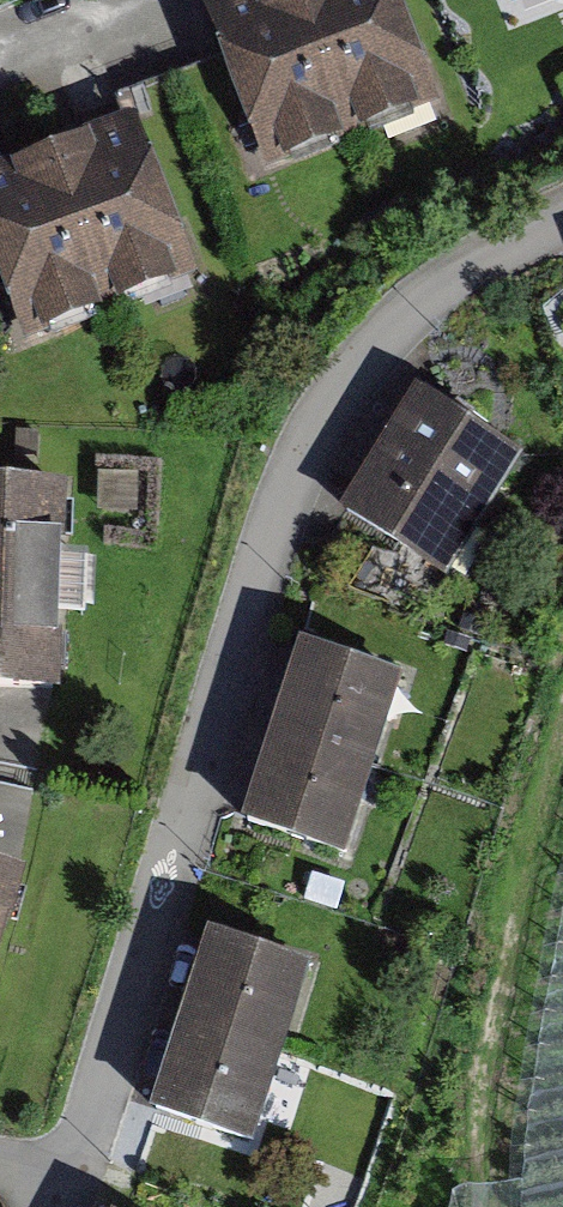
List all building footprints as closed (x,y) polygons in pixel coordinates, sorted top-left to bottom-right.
[(183,40),(247,209),(423,142),(369,0),(288,0),(183,40)] [(490,34),(562,7),(562,0),(478,0),(490,34)] [(0,193),(0,354),(9,377),(178,313),(116,149),(0,193)] [(424,607),(503,488),(400,420),(321,539),(424,607)] [(0,509),(0,720),(44,721),(49,510),(0,509)] [(330,892),(387,704),(275,670),(219,858),(330,892)] [(0,904),(0,950),(12,908),(0,904)] [(232,1173),(291,996),(198,965),(139,1143),(232,1173)]
